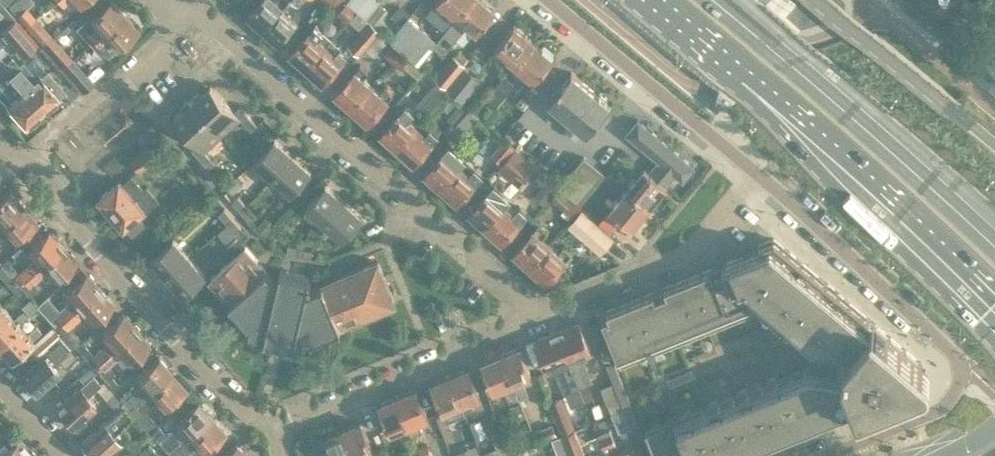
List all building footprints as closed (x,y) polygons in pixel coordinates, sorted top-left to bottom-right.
[(14,19),(15,17),(0,0),(0,31),(14,19)] [(33,0),(15,0),(9,6),(25,24),(34,16),(26,7),(33,0)] [(77,27),(91,42),(124,13),(113,0),(107,0),(90,16),(77,27)] [(289,0),(261,0),(248,14),(263,28),(289,0)] [(263,28),(278,42),(298,19),(291,13),(303,0),(289,0),(263,28)] [(347,1),(358,10),(367,0),(348,0),(347,1)] [(386,8),(377,0),(367,0),(358,10),(373,23),(386,8)] [(429,10),(431,17),(445,29),(457,14),(458,15),(470,0),(438,0),(429,10)] [(435,45),(441,50),(447,48),(456,38),(468,23),(477,31),(496,8),(487,0),(470,0),(458,15),(457,14),(445,29),(437,39),(439,40),(435,45)] [(347,22),(356,12),(346,3),(337,13),(347,22)] [(393,18),(401,24),(410,14),(402,7),(393,18)] [(124,13),(91,42),(104,57),(107,54),(116,46),(117,45),(119,47),(122,48),(125,48),(129,44),(130,41),(130,38),(128,36),(137,28),(124,13)] [(390,37),(389,38),(418,63),(419,63),(435,45),(439,40),(437,39),(422,26),(409,15),(390,37)] [(32,33),(42,25),(34,16),(25,24),(32,33)] [(7,41),(20,55),(35,42),(14,19),(0,31),(0,47),(7,41)] [(365,46),(380,30),(369,20),(348,44),(358,54),(365,46)] [(516,62),(534,40),(515,24),(496,46),(516,62)] [(332,39),(324,32),(316,25),(291,53),(307,67),(332,39)] [(389,38),(381,31),(380,30),(365,46),(374,54),(389,38)] [(348,54),(332,39),(307,67),(323,82),(348,54)] [(535,79),(554,57),(534,40),(516,62),(535,79)] [(60,69),(72,58),(58,42),(48,51),(60,64),(58,66),(60,69)] [(400,49),(391,42),(382,53),(392,61),(401,50),(400,49)] [(401,69),(411,58),(401,50),(392,61),(401,69)] [(82,93),(94,82),(72,58),(60,69),(82,93)] [(2,66),(1,67),(41,113),(58,99),(56,97),(64,90),(48,71),(40,78),(38,76),(31,82),(11,59),(7,62),(2,66)] [(446,87),(463,67),(453,59),(436,79),(446,87)] [(364,76),(369,71),(360,63),(335,92),(351,106),(372,83),(364,76)] [(41,113),(1,67),(0,68),(0,85),(12,99),(5,105),(25,128),(41,113)] [(463,86),(471,76),(462,69),(447,87),(463,100),(470,91),(463,86)] [(587,131),(610,103),(572,71),(549,99),(573,119),(565,129),(576,138),(585,128),(587,131)] [(496,106),(514,83),(504,75),(486,98),(496,106)] [(419,101),(412,109),(422,118),(430,110),(447,91),(436,81),(419,101)] [(385,85),(380,91),(372,83),(351,106),(368,121),(393,92),(385,85)] [(239,107),(233,112),(225,103),(210,85),(191,101),(207,119),(221,134),(239,118),(249,131),(255,125),(239,107)] [(525,109),(538,92),(530,86),(517,102),(525,109)] [(173,118),(188,135),(196,144),(191,149),(208,168),(213,163),(202,151),(221,134),(207,119),(191,101),(173,118)] [(455,125),(469,109),(461,101),(447,118),(455,125)] [(396,146),(422,118),(412,109),(406,103),(380,132),(396,146)] [(463,132),(477,116),(469,109),(455,125),(463,132)] [(434,121),(430,126),(422,118),(396,146),(412,161),(442,128),(434,121)] [(651,171),(667,185),(677,173),(685,180),(696,166),(640,119),(629,132),(661,159),(651,171)] [(144,132),(138,138),(139,139),(143,144),(149,138),(145,133),(144,132)] [(502,163),(515,148),(505,138),(491,153),(502,163)] [(272,177),(292,155),(274,139),(254,161),(272,177)] [(466,158),(458,150),(450,143),(425,172),(441,186),(466,158)] [(141,170),(159,154),(149,144),(131,160),(141,170)] [(529,175),(536,167),(515,148),(502,163),(497,168),(510,180),(517,172),(525,179),(529,175)] [(290,193),(310,171),(292,155),(272,177),(290,193)] [(588,191),(604,172),(585,155),(568,174),(588,191)] [(483,173),(474,165),(466,158),(441,186),(457,201),(483,173)] [(616,175),(622,168),(613,161),(607,168),(616,175)] [(536,167),(529,175),(542,186),(549,178),(536,167)] [(245,182),(252,177),(246,168),(239,174),(245,182)] [(667,185),(651,171),(646,168),(630,186),(653,206),(669,187),(667,185)] [(579,201),(588,191),(568,174),(560,184),(579,201)] [(146,188),(142,191),(130,177),(121,184),(118,180),(97,199),(112,216),(112,221),(116,225),(120,225),(122,228),(123,226),(131,235),(144,223),(137,215),(143,210),(145,212),(157,201),(146,188)] [(560,188),(556,184),(549,178),(542,186),(533,195),(544,204),(551,196),(552,197),(560,188)] [(494,183),(469,212),(485,226),(506,202),(511,197),(502,190),(494,183)] [(324,222),(343,201),(325,184),(306,206),(324,222)] [(635,227),(653,206),(630,186),(612,208),(635,227)] [(572,199),(560,189),(560,188),(552,197),(564,207),(572,199)] [(22,204),(8,189),(0,197),(0,224),(22,204)] [(240,211),(245,206),(237,197),(231,201),(240,211)] [(343,238),(362,217),(343,201),(324,222),(343,238)] [(519,205),(514,210),(506,202),(485,226),(502,241),(527,213),(519,205)] [(36,220),(22,204),(0,224),(0,238),(8,231),(15,238),(20,234),(24,239),(37,227),(33,222),(36,220)] [(248,220),(253,215),(245,206),(240,211),(248,220)] [(226,223),(232,218),(224,208),(218,213),(226,223)] [(601,253),(613,239),(582,212),(570,226),(601,253)] [(264,232),(272,223),(265,216),(256,226),(264,232)] [(234,232),(240,227),(232,218),(226,223),(234,232)] [(543,236),(547,230),(540,223),(514,252),(530,266),(551,243),(543,236)] [(48,232),(44,235),(40,230),(26,243),(30,247),(28,249),(36,258),(20,273),(14,266),(8,272),(19,285),(62,246),(48,232)] [(238,237),(226,248),(233,257),(246,246),(238,237)] [(167,275),(189,256),(172,238),(151,257),(167,275)] [(920,364),(922,363),(774,238),(759,246),(760,248),(722,264),(724,269),(713,274),(711,268),(664,287),(666,292),(655,297),(653,291),(640,296),(606,310),(606,311),(608,316),(602,318),(620,365),(657,350),(765,306),(824,356),(721,397),(738,438),(739,438),(744,452),(757,447),(755,443),(765,439),(767,443),(786,435),(783,428),(793,425),(794,429),(808,424),(806,419),(856,399),(859,406),(919,382),(918,380),(916,376),(918,367),(920,364)] [(564,245),(559,250),(551,243),(530,266),(547,281),(572,253),(564,245)] [(55,279),(75,260),(62,246),(19,285),(28,295),(35,289),(31,285),(47,270),(55,279)] [(280,269),(277,283),(246,246),(233,257),(210,277),(230,300),(229,301),(249,324),(248,328),(265,332),(264,336),(293,343),(294,339),(310,343),(311,340),(340,328),(339,326),(395,303),(377,261),(307,290),(310,276),(280,269)] [(298,256),(300,248),(288,246),(286,253),(298,256)] [(310,259),(312,251),(300,248),(298,256),(310,259)] [(183,294),(205,275),(189,256),(167,275),(183,294)] [(63,320),(99,287),(86,272),(65,291),(73,300),(57,314),(56,315),(53,311),(46,316),(55,326),(62,320),(63,320)] [(92,321),(113,302),(99,287),(63,320),(68,326),(84,312),(92,321)] [(29,314),(39,306),(31,297),(21,305),(29,314)] [(13,317),(4,308),(0,312),(0,339),(18,323),(27,315),(22,309),(13,317)] [(94,367),(136,329),(123,314),(102,333),(110,342),(94,355),(83,344),(84,343),(81,340),(75,346),(94,367)] [(582,355),(591,351),(579,322),(557,331),(580,386),(587,383),(592,381),(582,355)] [(18,323),(0,339),(0,350),(8,360),(41,331),(35,325),(26,333),(18,323)] [(34,356),(60,334),(53,325),(42,334),(42,335),(27,348),(34,356)] [(129,362),(150,343),(136,329),(94,367),(112,387),(117,383),(111,375),(114,373),(108,366),(121,354),(129,362)] [(568,391),(580,386),(557,331),(535,340),(547,369),(557,365),(568,391)] [(63,333),(57,338),(67,350),(73,345),(63,333)] [(77,333),(69,339),(74,345),(81,338),(77,333)] [(53,365),(68,352),(58,342),(21,375),(37,393),(60,373),(53,365)] [(521,380),(531,376),(519,347),(500,354),(516,393),(519,399),(528,396),(521,380)] [(500,354),(482,362),(494,391),(504,387),(508,396),(510,403),(519,399),(516,393),(500,354)] [(131,410),(173,372),(160,357),(138,376),(142,381),(137,387),(134,383),(119,397),(131,410)] [(614,359),(607,362),(615,382),(625,407),(637,438),(644,435),(614,359)] [(92,375),(95,372),(90,367),(78,377),(84,382),(56,407),(73,427),(96,406),(87,395),(100,383),(92,375)] [(469,401),(479,397),(467,368),(448,376),(464,414),(473,410),(469,401)] [(165,406),(187,387),(173,372),(131,410),(138,417),(143,413),(146,410),(158,399),(165,406)] [(448,376),(431,383),(446,421),(464,414),(448,376)] [(611,413),(624,408),(614,382),(601,387),(611,413)] [(587,383),(580,386),(586,402),(593,399),(587,383)] [(418,422),(428,418),(416,389),(397,396),(413,435),(422,431),(418,422)] [(114,408),(121,402),(113,392),(107,399),(114,408)] [(404,439),(413,435),(397,396),(379,404),(391,433),(400,429),(404,439)] [(561,432),(574,427),(562,396),(549,401),(561,432)] [(738,438),(721,397),(683,413),(646,428),(657,455),(727,455),(727,454),(736,451),(738,455),(744,452),(739,438),(738,438)] [(150,430),(152,433),(169,453),(211,415),(201,404),(198,400),(176,419),(182,426),(175,432),(174,431),(167,431),(166,432),(158,423),(150,430)] [(509,406),(515,420),(524,417),(519,403),(509,406)] [(82,444),(92,455),(105,455),(120,443),(112,434),(120,426),(131,416),(123,407),(118,412),(82,444)] [(143,413),(138,418),(150,430),(158,423),(146,410),(143,413)] [(224,430),(211,415),(169,453),(168,454),(170,455),(184,455),(183,454),(196,442),(203,449),(224,430)] [(476,438),(487,434),(480,419),(470,423),(476,438)] [(372,450),(360,420),(341,428),(353,455),(364,455),(363,453),(372,450)] [(538,442),(557,434),(552,423),(533,431),(538,442)] [(341,428),(323,436),(324,439),(321,441),(318,444),(317,449),(319,454),(322,455),(329,455),(331,455),(353,455),(341,428)] [(583,453),(574,430),(564,434),(572,455),(575,455),(583,453)] [(602,448),(615,443),(610,433),(598,438),(602,448)] [(563,434),(552,439),(558,455),(571,455),(563,434)] [(152,444),(156,441),(151,435),(147,438),(152,444)] [(19,437),(8,447),(4,442),(0,446),(0,455),(36,455),(19,437)] [(512,454),(506,438),(494,443),(499,455),(508,455),(511,455),(512,454)] [(247,455),(235,443),(220,455),(247,455)] [(432,454),(427,443),(417,448),(421,455),(427,455),(432,454)] [(134,455),(153,455),(156,453),(148,444),(134,455)]
